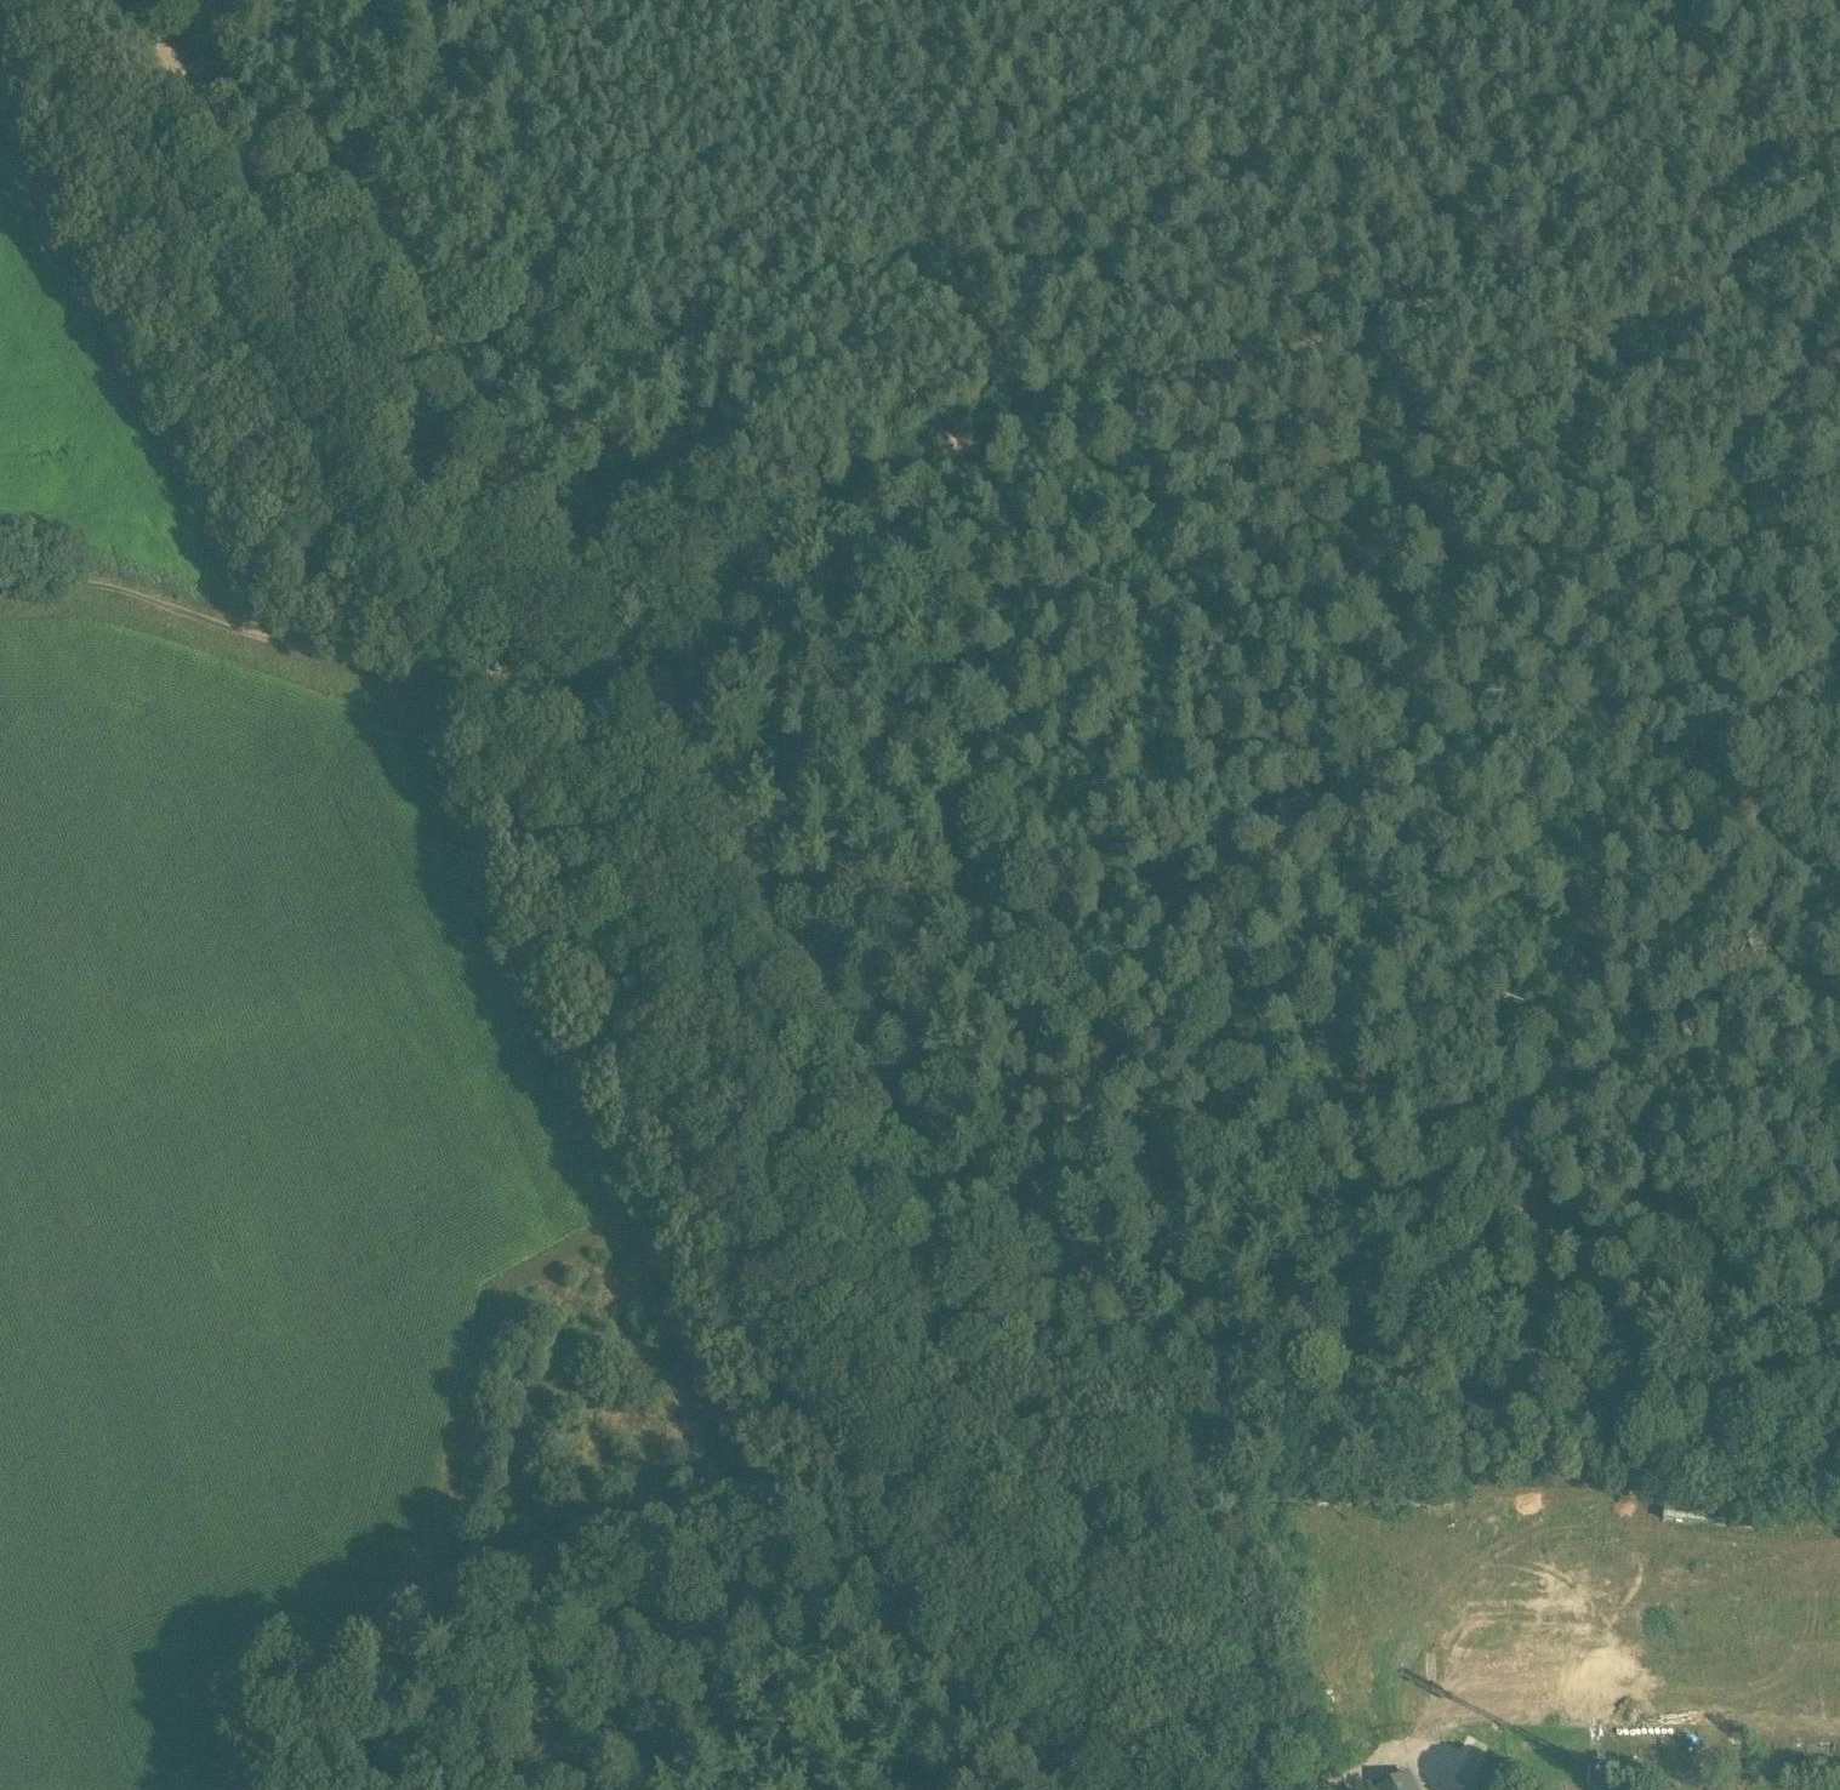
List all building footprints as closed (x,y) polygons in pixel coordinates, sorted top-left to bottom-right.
[(1410,1774),(1377,1789),(1418,1789),(1410,1774)]
